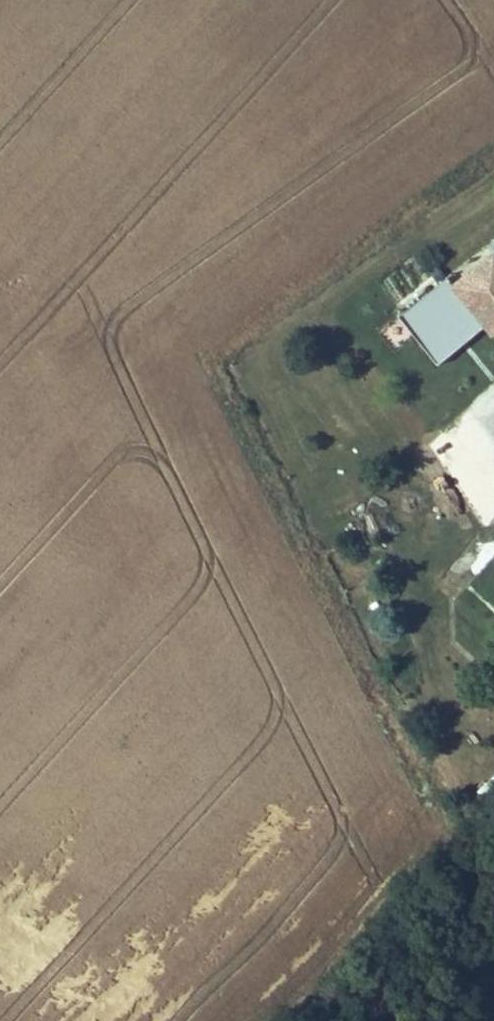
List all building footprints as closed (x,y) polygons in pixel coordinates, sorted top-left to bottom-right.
[(400,317),(436,366),(485,329),(492,338),(493,337),(493,249),(493,248),(400,317)]
